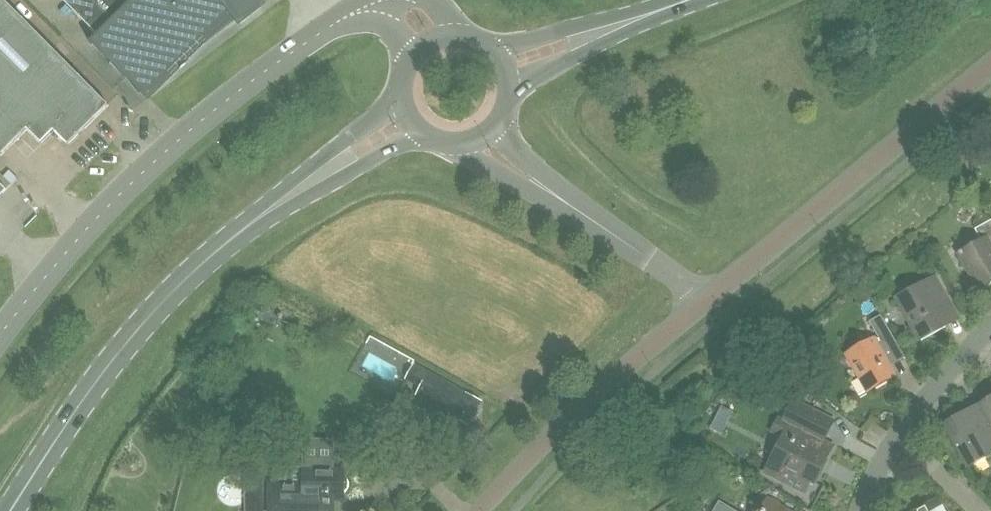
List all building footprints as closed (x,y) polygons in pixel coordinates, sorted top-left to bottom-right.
[(1,156),(27,131),(41,145),(54,132),(68,146),(109,106),(4,0),(0,0),(0,155),(1,156)] [(62,0),(62,1),(97,37),(89,44),(91,46),(94,43),(110,60),(136,95),(141,91),(145,95),(167,74),(239,21),(241,23),(261,7),(259,4),(264,0),(62,0)] [(975,229),(981,241),(959,253),(980,290),(990,284),(990,220),(975,229)] [(922,286),(897,301),(920,341),(946,326),(959,319),(946,296),(935,277),(921,285),(922,286)] [(852,293),(856,299),(866,293),(863,287),(852,293)] [(261,318),(271,314),(268,308),(258,312),(261,318)] [(878,337),(847,355),(867,392),(895,376),(882,352),(897,343),(881,315),(869,322),(878,337)] [(409,376),(423,384),(419,391),(436,400),(434,404),(456,416),(455,417),(467,424),(480,402),(414,365),(409,376)] [(773,389),(771,393),(785,400),(788,392),(804,400),(807,393),(795,385),(773,389)] [(979,405),(990,427),(990,398),(979,405)] [(811,435),(815,427),(821,415),(793,402),(783,422),(779,419),(773,432),(785,438),(773,461),(772,460),(765,473),(787,484),(793,472),(814,483),(833,446),(811,435)] [(990,456),(990,427),(979,405),(943,424),(968,469),(990,456)] [(333,470),(333,458),(304,457),(304,485),(271,484),(270,510),(329,510),(329,500),(344,500),(344,495),(347,491),(349,487),(349,483),(347,480),(345,476),(345,470),(333,470)] [(245,510),(259,510),(259,465),(245,465),(245,510)] [(714,510),(742,510),(721,499),(714,510)] [(938,499),(916,510),(945,510),(938,499)] [(768,500),(761,510),(787,510),(768,500)]
